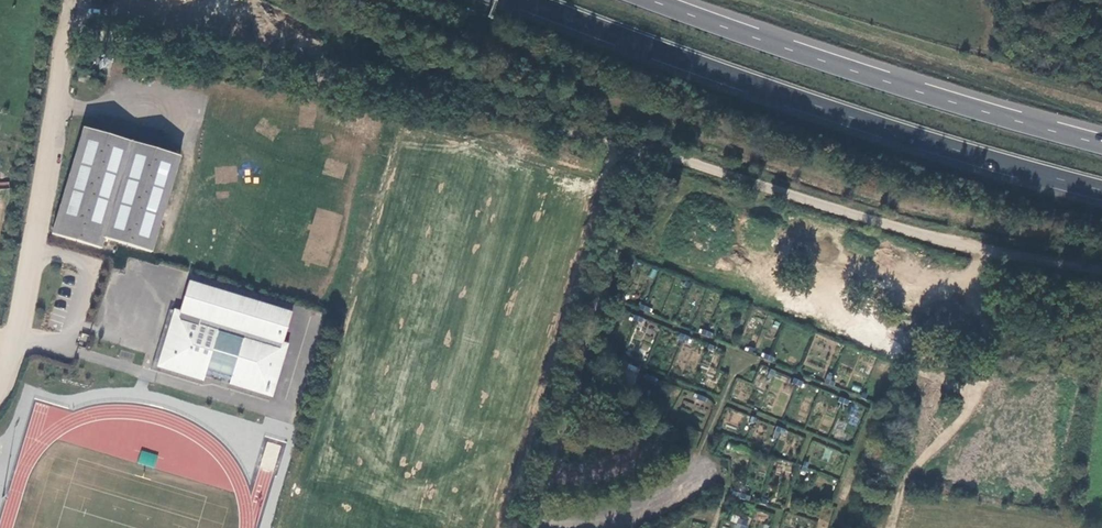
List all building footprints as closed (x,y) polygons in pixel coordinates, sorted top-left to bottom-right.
[(90,77),(79,75),(78,81),(89,83),(90,77)] [(53,233),(101,248),(104,237),(148,251),(179,153),(87,125),(53,233)] [(280,342),(289,312),(186,282),(178,311),(173,310),(156,365),(200,378),(202,372),(214,331),(241,339),(229,380),(228,382),(259,391),(262,379),(273,382),(285,343),(280,342)] [(241,339),(214,331),(202,372),(229,380),(241,339)] [(765,354),(763,358),(772,362),(774,358),(765,354)] [(803,381),(794,377),(792,382),(801,386),(803,381)] [(711,399),(702,396),(701,400),(709,404),(711,399)] [(849,400),(840,396),(839,401),(848,404),(849,400)] [(786,429),(777,425),(776,430),(784,433),(786,429)] [(600,433),(603,444),(613,441),(610,431),(600,433)] [(142,450),(138,463),(153,468),(157,455),(142,450)] [(811,462),(806,460),(802,468),(807,470),(811,462)]
